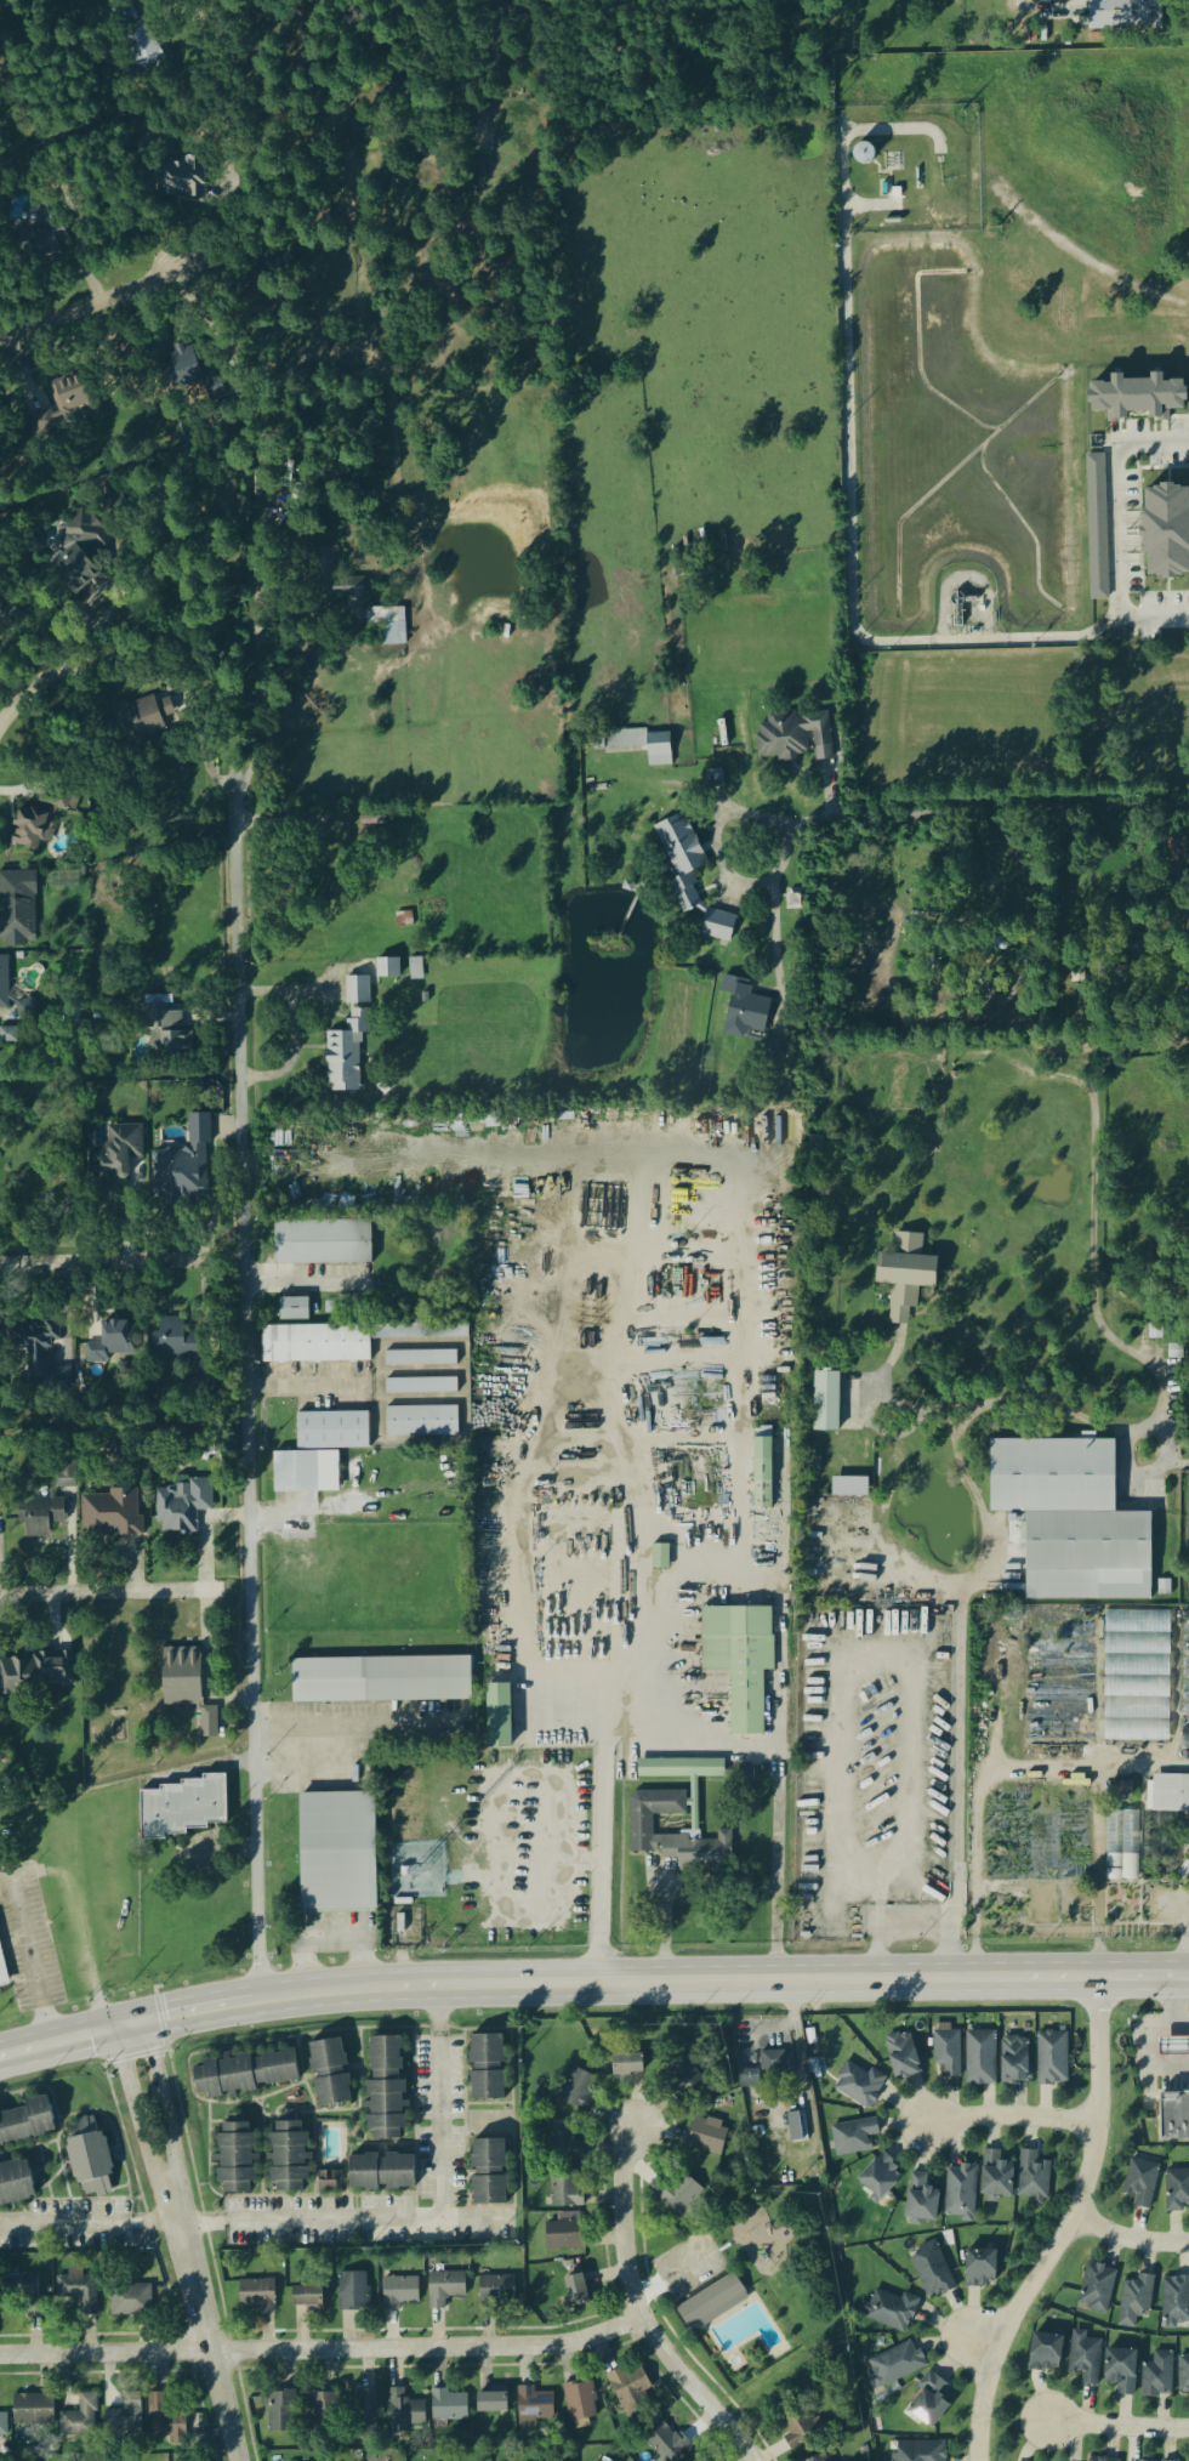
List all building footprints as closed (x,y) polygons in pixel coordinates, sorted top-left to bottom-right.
[(1093,30),(1167,28),(1167,0),(1093,0),(1093,30)] [(855,164),(880,162),(878,143),(854,145),(855,164)] [(205,200),(208,158),(177,156),(176,172),(162,171),(161,197),(205,200)] [(16,233),(18,246),(34,243),(38,264),(63,259),(60,244),(66,243),(63,225),(16,233)] [(205,378),(195,342),(171,349),(181,384),(205,378)] [(1097,414),(1108,413),(1109,422),(1134,421),(1134,414),(1156,413),(1156,421),(1171,421),(1171,411),(1188,410),(1188,381),(1171,381),(1171,373),(1158,374),(1158,380),(1131,381),(1131,374),(1118,375),(1118,383),(1096,384),(1097,414)] [(84,408),(88,420),(98,417),(85,375),(49,386),(59,416),(84,408)] [(1111,601),(1107,455),(1088,455),(1092,602),(1111,601)] [(1188,578),(1188,487),(1149,488),(1150,556),(1155,555),(1155,579),(1188,578)] [(50,566),(78,597),(103,574),(90,560),(113,538),(82,504),(54,530),(70,547),(50,566)] [(405,609),(365,610),(364,578),(333,579),(333,586),(323,586),(323,600),(341,599),(342,611),(365,611),(366,626),(381,626),(382,647),(406,646),(405,609)] [(23,622),(21,606),(0,609),(0,624),(23,622)] [(171,698),(157,702),(154,694),(109,709),(120,744),(166,729),(163,720),(176,716),(171,698)] [(830,711),(768,718),(769,724),(756,725),(760,759),(778,757),(779,761),(815,757),(815,763),(835,761),(830,711)] [(647,749),(647,768),(672,767),(672,734),(647,734),(647,731),(606,732),(606,750),(647,749)] [(20,829),(14,844),(37,853),(42,842),(50,845),(60,821),(23,806),(15,827),(20,829)] [(654,829),(679,881),(670,885),(684,916),(703,907),(694,887),(698,886),(693,874),(710,866),(686,814),(654,829)] [(36,872),(0,873),(0,940),(5,939),(5,947),(37,947),(36,872)] [(739,916),(708,911),(703,938),(734,943),(739,916)] [(0,957),(0,1011),(10,1011),(8,957),(0,957)] [(422,959),(409,959),(410,981),(423,981),(422,959)] [(377,979),(401,979),(401,960),(376,960),(377,979)] [(773,1000),(753,997),(755,982),(724,977),(722,993),(732,995),(725,1036),(744,1039),(746,1030),(768,1034),(773,1000)] [(370,978),(346,978),(347,1006),(371,1005),(370,978)] [(192,1062),(192,1033),(183,1033),(183,1011),(174,1011),(174,997),(143,997),(143,1032),(151,1032),(151,1062),(192,1062)] [(37,1018),(33,999),(15,1003),(19,1022),(37,1018)] [(327,1033),(327,1093),(361,1093),(361,1035),(369,1035),(369,1011),(349,1011),(349,1033),(327,1033)] [(17,1029),(0,1029),(0,1044),(17,1044),(17,1029)] [(189,1114),(190,1149),(154,1150),(155,1196),(166,1195),(166,1203),(211,1201),(208,1113),(189,1114)] [(142,1125),(111,1125),(111,1149),(92,1149),(92,1178),(142,1178),(142,1125)] [(276,1221),(277,1265),(374,1264),(373,1220),(276,1221)] [(889,1324),(909,1325),(911,1308),(919,1309),(920,1287),(940,1288),(943,1257),(923,1255),(925,1234),(899,1232),(897,1253),(879,1252),(877,1284),(892,1285),(889,1324)] [(311,1321),(310,1298),(280,1299),(280,1321),(311,1321)] [(154,1357),(201,1355),(200,1332),(185,1333),(184,1318),(160,1319),(161,1332),(153,1333),(154,1357)] [(86,1364),(111,1364),(111,1361),(136,1361),(135,1322),(103,1322),(103,1343),(86,1344),(86,1364)] [(26,1384),(70,1380),(69,1368),(55,1369),(52,1341),(64,1340),(62,1323),(20,1327),(26,1384)] [(470,1339),(470,1324),(372,1324),(372,1339),(470,1339)] [(264,1327),(264,1364),(371,1362),(371,1325),(264,1327)] [(458,1351),(385,1352),(385,1368),(458,1366),(458,1351)] [(842,1372),(816,1372),(815,1431),(841,1431),(842,1372)] [(459,1378),(385,1380),(385,1395),(459,1393),(459,1378)] [(458,1407),(387,1408),(387,1438),(459,1437),(458,1407)] [(370,1449),(370,1412),(297,1413),(298,1450),(370,1449)] [(1155,1600),(1155,1512),(1120,1512),(1120,1440),(1099,1440),(1099,1433),(1084,1433),(1084,1440),(993,1439),(993,1512),(1029,1512),(1029,1600),(1155,1600)] [(773,1509),(774,1439),(756,1438),(755,1508),(773,1509)] [(341,1492),(340,1451),(274,1453),(275,1493),(341,1492)] [(76,1466),(53,1466),(52,1498),(57,1498),(57,1488),(75,1488),(76,1466)] [(870,1479),(834,1478),(834,1497),(870,1497),(870,1479)] [(156,1485),(158,1535),(200,1533),(200,1512),(214,1511),(212,1482),(156,1485)] [(139,1516),(138,1489),(110,1489),(110,1495),(81,1496),(82,1538),(144,1536),(144,1516),(139,1516)] [(65,1524),(65,1499),(20,1500),(20,1525),(25,1525),(26,1539),(51,1538),(51,1524),(65,1524)] [(654,1570),(671,1570),(671,1545),(653,1546),(654,1570)] [(704,1671),(732,1671),(732,1735),(766,1735),(766,1671),(775,1671),(775,1607),(703,1607),(704,1671)] [(1105,1742),(1171,1742),(1172,1612),(1106,1612),(1105,1742)] [(205,1705),(203,1648),(164,1649),(165,1706),(205,1705)] [(73,1651),(60,1652),(61,1658),(47,1659),(46,1655),(0,1658),(0,1670),(1,1691),(75,1687),(73,1651)] [(473,1656),(294,1658),(294,1701),(473,1701),(473,1656)] [(515,1748),(513,1684),(488,1684),(490,1749),(515,1748)] [(219,1708),(202,1708),(201,1738),(218,1739),(219,1708)] [(723,1779),(723,1760),(637,1760),(637,1779),(723,1779)] [(1188,1814),(1188,1777),(1151,1777),(1151,1814),(1188,1814)] [(224,1781),(157,1783),(157,1792),(140,1792),(141,1840),(184,1840),(184,1829),(224,1828),(224,1781)] [(730,1871),(729,1831),(716,1831),(717,1840),(699,1840),(699,1835),(653,1835),(652,1815),(685,1815),(684,1791),(630,1792),(631,1853),(659,1853),(659,1859),(677,1859),(677,1872),(730,1871)] [(374,1794),(298,1795),(298,1914),(374,1914),(374,1794)] [(1106,1880),(1136,1880),(1136,1855),(1106,1855),(1106,1880)] [(10,1988),(0,1940),(0,1990),(10,1988)] [(935,2065),(945,2066),(945,2078),(961,2078),(962,2032),(951,2032),(951,2025),(936,2025),(935,2065)] [(912,2031),(886,2039),(898,2080),(924,2073),(912,2031)] [(997,2032),(966,2033),(967,2086),(998,2086),(997,2032)] [(1037,2084),(1066,2084),(1066,2033),(1036,2033),(1037,2084)] [(468,2101),(504,2101),(504,2036),(468,2036),(468,2101)] [(1004,2084),(1032,2083),(1031,2038),(1002,2039),(1004,2084)] [(365,2039),(368,2141),(404,2139),(403,2039),(365,2039)] [(1188,2056),(1188,2039),(1163,2039),(1164,2056),(1188,2056)] [(343,2040),(308,2045),(315,2108),(352,2103),(343,2040)] [(190,2064),(197,2099),(298,2082),(292,2047),(190,2064)] [(783,2052),(761,2052),(761,2070),(783,2070),(783,2052)] [(610,2053),(610,2074),(642,2074),(642,2053),(610,2053)] [(706,2085),(687,2054),(662,2070),(681,2101),(706,2085)] [(872,2069),(868,2074),(848,2063),(833,2089),(871,2111),(889,2079),(872,2069)] [(597,2078),(570,2069),(561,2103),(587,2112),(597,2078)] [(744,2087),(757,2084),(755,2069),(741,2071),(744,2087)] [(1167,2141),(1188,2141),(1188,2093),(1166,2093),(1167,2141)] [(46,2095),(22,2099),(23,2108),(0,2113),(0,2145),(53,2136),(46,2095)] [(788,2114),(791,2143),(807,2142),(804,2113),(788,2114)] [(110,2175),(98,2116),(62,2124),(75,2188),(92,2184),(95,2196),(110,2193),(107,2176),(110,2175)] [(728,2130),(693,2118),(683,2145),(718,2158),(728,2130)] [(870,2139),(878,2137),(876,2118),(831,2126),(836,2156),(871,2150),(870,2139)] [(546,2160),(582,2160),(582,2142),(573,2142),(573,2121),(546,2121),(546,2160)] [(308,2124),(268,2122),(268,2192),(307,2193),(308,2124)] [(215,2193),(255,2193),(255,2125),(216,2124),(215,2193)] [(506,2205),(506,2139),(470,2139),(470,2205),(506,2205)] [(1000,2160),(1001,2150),(983,2149),(980,2195),(1011,2196),(1013,2161),(1000,2160)] [(1037,2152),(1019,2150),(1016,2198),(1047,2200),(1051,2161),(1037,2160),(1037,2152)] [(857,2178),(877,2200),(904,2173),(882,2152),(857,2178)] [(348,2190),(414,2192),(414,2155),(348,2155),(348,2190)] [(1150,2210),(1159,2165),(1130,2159),(1123,2193),(1136,2195),(1133,2206),(1150,2210)] [(34,2200),(27,2160),(0,2164),(0,2206),(34,2200)] [(943,2218),(973,2221),(977,2166),(948,2164),(943,2218)] [(1166,2170),(1166,2210),(1188,2210),(1188,2170),(1166,2170)] [(582,2207),(582,2171),(551,2172),(551,2207),(582,2207)] [(320,2172),(320,2194),(337,2194),(338,2172),(320,2172)] [(702,2192),(682,2172),(656,2198),(677,2217),(702,2192)] [(926,2173),(905,2175),(909,2221),(937,2218),(934,2190),(928,2190),(926,2173)] [(546,2222),(546,2250),(582,2250),(582,2222),(546,2222)] [(927,2298),(955,2286),(934,2241),(906,2253),(927,2298)] [(995,2250),(965,2250),(965,2286),(995,2286),(995,2250)] [(1076,2307),(1105,2314),(1116,2270),(1087,2263),(1076,2307)] [(27,2318),(41,2318),(40,2274),(18,2274),(17,2267),(4,2267),(5,2298),(25,2297),(27,2318)] [(340,2273),(340,2311),(368,2311),(368,2273),(340,2273)] [(466,2273),(429,2273),(429,2311),(445,2311),(445,2297),(466,2297),(466,2273)] [(675,2309),(690,2335),(747,2298),(733,2273),(675,2309)] [(57,2301),(79,2301),(79,2315),(97,2315),(97,2274),(57,2274),(57,2301)] [(563,2279),(569,2308),(588,2303),(582,2274),(563,2279)] [(1153,2275),(1136,2274),(1136,2281),(1121,2280),(1119,2326),(1136,2328),(1136,2315),(1150,2315),(1153,2275)] [(514,2277),(479,2277),(479,2309),(514,2309),(514,2277)] [(1188,2324),(1188,2277),(1162,2277),(1162,2324),(1188,2324)] [(383,2278),(383,2308),(417,2308),(417,2278),(383,2278)] [(238,2280),(238,2312),(274,2312),(274,2280),(238,2280)] [(110,2286),(110,2315),(150,2315),(150,2286),(110,2286)] [(322,2287),(290,2287),(290,2311),(322,2311),(322,2287)] [(920,2301),(901,2294),(899,2298),(874,2289),(863,2317),(906,2334),(920,2301)] [(1026,2369),(1057,2372),(1062,2336),(1031,2331),(1026,2369)] [(1080,2385),(1097,2386),(1100,2336),(1071,2334),(1068,2372),(1081,2372),(1080,2385)] [(926,2368),(914,2340),(865,2361),(877,2389),(926,2368)] [(1134,2395),(1136,2349),(1104,2349),(1103,2383),(1116,2383),(1116,2395),(1134,2395)] [(1172,2395),(1172,2352),(1153,2352),(1153,2364),(1142,2364),(1142,2395),(1172,2395)] [(1177,2355),(1177,2392),(1188,2392),(1188,2355),(1177,2355)] [(652,2408),(644,2392),(650,2388),(637,2360),(605,2376),(626,2420),(652,2408)] [(950,2406),(938,2395),(946,2387),(933,2374),(904,2405),(928,2429),(950,2406)] [(567,2420),(594,2420),(594,2383),(567,2383),(567,2420)] [(535,2388),(517,2388),(517,2421),(553,2420),(553,2393),(535,2394),(535,2388)] [(376,2439),(376,2389),(357,2389),(357,2403),(351,2403),(351,2439),(376,2439)] [(405,2389),(387,2389),(387,2426),(425,2426),(425,2402),(405,2402),(405,2389)] [(141,2438),(140,2392),(125,2393),(125,2411),(104,2411),(106,2438),(141,2438)] [(268,2392),(268,2433),(295,2433),(295,2392),(268,2392)] [(467,2422),(467,2392),(432,2392),(432,2422),(467,2422)] [(184,2412),(167,2414),(167,2393),(148,2394),(150,2439),(184,2438),(184,2412)] [(309,2432),(337,2432),(337,2393),(309,2393),(309,2432)] [(506,2393),(476,2393),(476,2414),(506,2414),(506,2393)] [(80,2412),(61,2412),(61,2438),(97,2438),(97,2394),(80,2394),(80,2412)] [(52,2426),(52,2395),(12,2395),(12,2426),(52,2426)] [(795,2450),(819,2433),(798,2404),(775,2421),(795,2450)] [(666,2420),(643,2440),(661,2460),(679,2460),(692,2450),(666,2420)] [(945,2443),(892,2443),(892,2460),(945,2460),(945,2443)]
